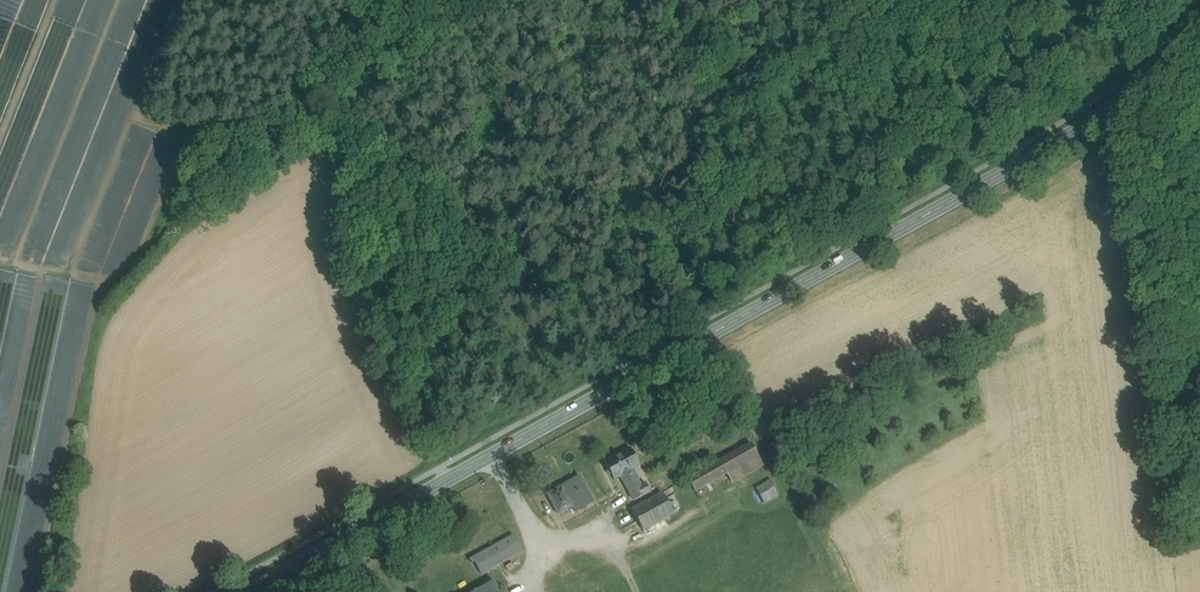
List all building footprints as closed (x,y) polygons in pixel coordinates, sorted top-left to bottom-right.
[(697,430),(680,439),(685,448),(702,438),(697,430)] [(751,443),(720,461),(727,473),(727,474),(731,482),(763,464),(751,443)] [(630,449),(605,462),(604,462),(614,480),(621,476),(632,470),(640,466),(630,448),(630,449)] [(720,461),(688,479),(695,492),(727,474),(727,473),(720,461)] [(641,487),(632,470),(621,476),(630,493),(641,487)] [(580,477),(548,495),(559,514),(573,507),(576,512),(594,502),(580,477)] [(778,495),(771,480),(756,488),(764,503),(778,495)] [(641,487),(630,493),(635,501),(651,492),(646,484),(641,487)] [(662,493),(632,510),(643,531),(674,514),(662,493)] [(514,535),(470,559),(472,563),(475,562),(481,574),(523,551),(514,535)] [(475,591),(500,591),(494,581),(475,591)]
